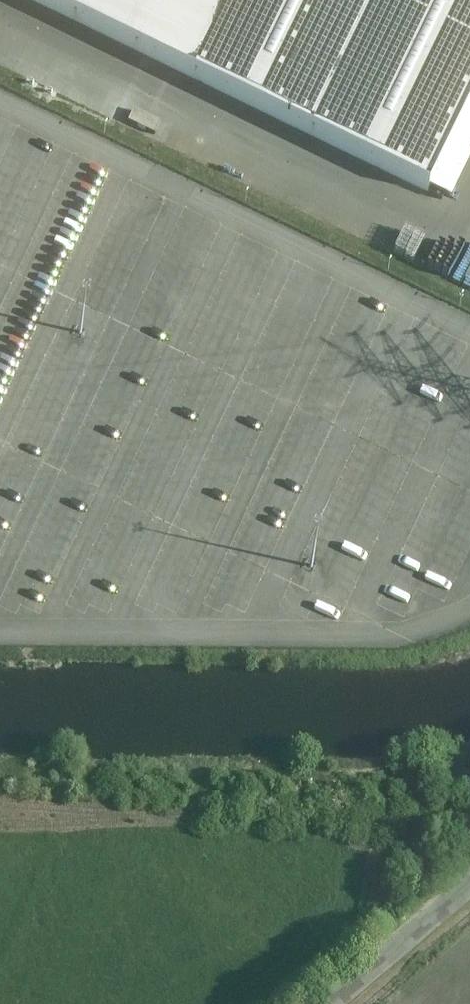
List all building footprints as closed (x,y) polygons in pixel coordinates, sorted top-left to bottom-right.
[(469,108),(469,0),(31,0),(429,192),(469,108)]
